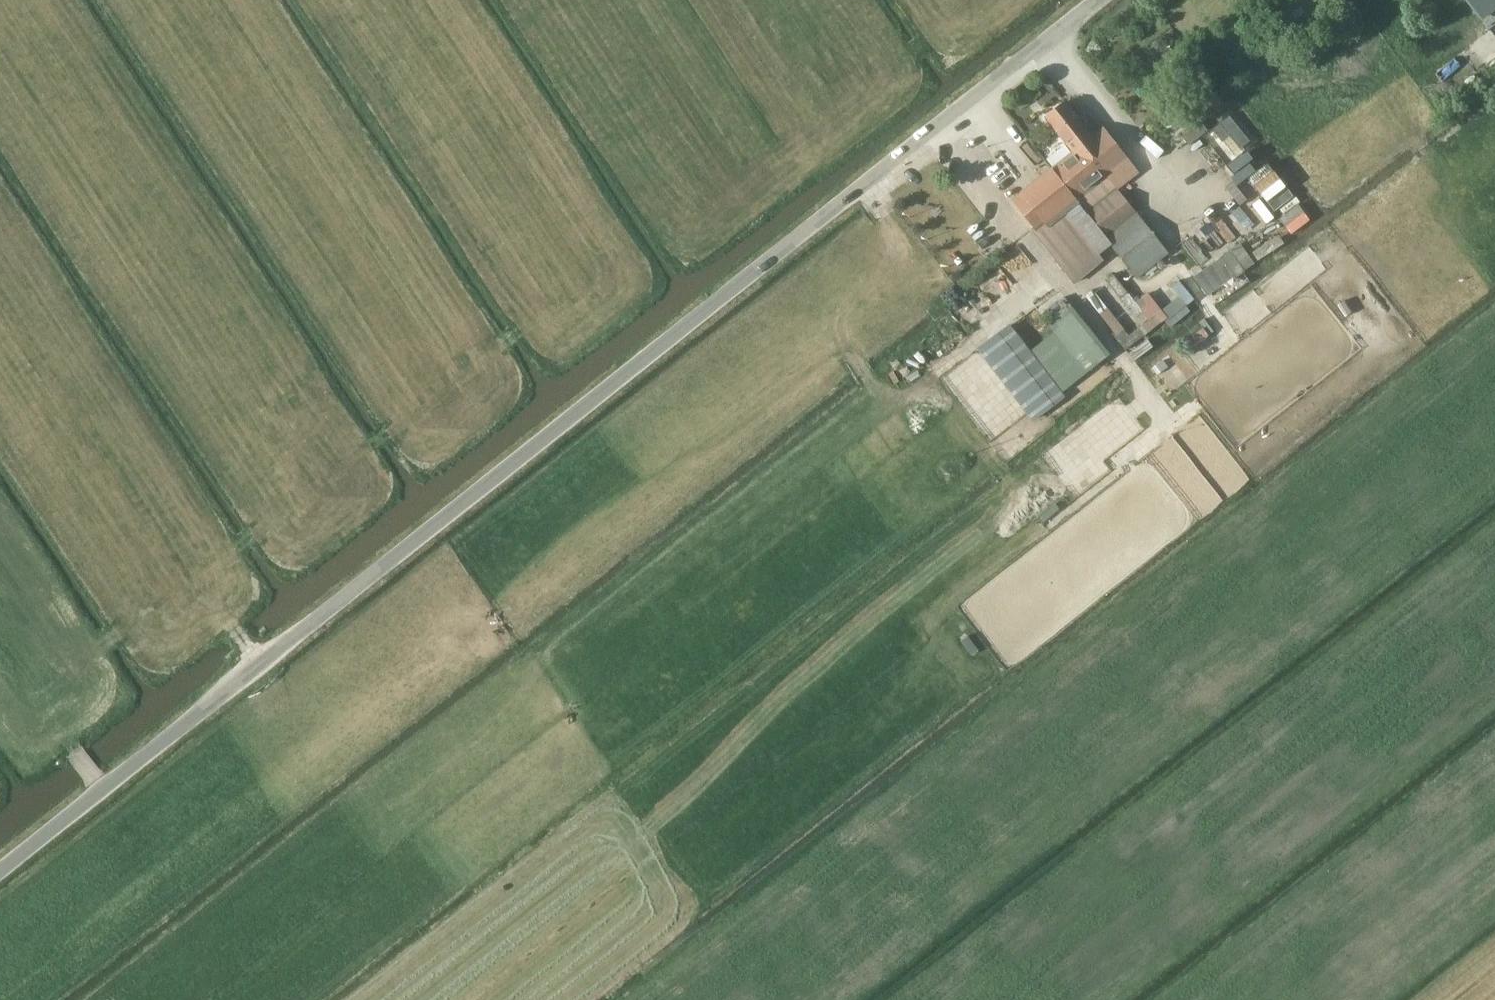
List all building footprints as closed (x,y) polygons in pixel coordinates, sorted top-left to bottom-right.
[(1494,7),(1494,0),(1465,0),(1480,19),(1494,7)] [(1137,278),(1168,253),(1117,189),(1138,173),(1104,129),(1094,137),(1065,101),(1045,117),(1074,153),(1014,200),(1037,230),(1075,200),(1137,278)] [(1231,111),(1212,127),(1235,153),(1253,137),(1231,111)] [(1228,165),(1243,181),(1261,165),(1247,149),(1228,165)] [(1269,161),(1250,177),(1294,231),(1313,215),(1269,161)] [(1247,231),(1256,222),(1237,201),(1227,209),(1247,231)] [(1207,297),(1234,278),(1219,257),(1192,276),(1207,297)] [(1046,321),(1088,372),(1110,353),(1069,303),(1046,321)]
